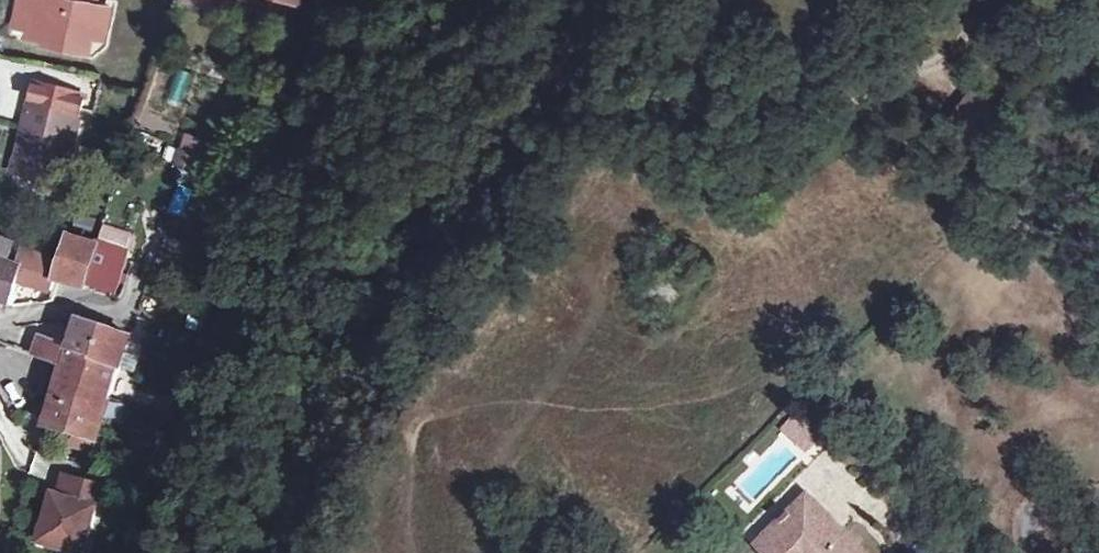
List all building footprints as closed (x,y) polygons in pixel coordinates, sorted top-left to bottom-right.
[(24,15),(39,18),(36,30),(34,42),(71,50),(70,53),(92,57),(95,42),(107,45),(115,14),(99,10),(102,0),(28,0),(24,15)] [(200,0),(190,0),(186,12),(195,14),(200,0)] [(224,7),(242,13),(246,0),(227,0),(224,7)] [(242,13),(281,27),(287,9),(301,15),(306,0),(246,0),(242,13)] [(22,28),(36,30),(39,18),(24,15),(22,28)] [(37,90),(23,141),(36,146),(27,181),(59,190),(83,102),(37,90)] [(984,150),(1001,128),(992,120),(971,104),(955,127),(984,150)] [(36,146),(23,141),(13,177),(27,181),(36,146)] [(61,275),(56,288),(79,295),(93,257),(71,249),(61,275)] [(10,314),(49,306),(56,288),(61,275),(0,253),(0,310),(10,314)] [(32,365),(65,378),(70,364),(120,379),(132,344),(80,330),(70,358),(39,347),(32,365)] [(70,364),(65,378),(47,435),(74,446),(90,451),(97,454),(120,379),(70,364)] [(797,406),(778,425),(805,451),(823,433),(797,406)] [(90,451),(74,446),(70,458),(85,464),(90,451)] [(803,489),(747,544),(755,552),(867,552),(803,489)] [(74,492),(67,511),(65,519),(54,515),(42,552),(89,552),(105,502),(74,492)] [(65,519),(67,511),(57,508),(54,515),(65,519)]
